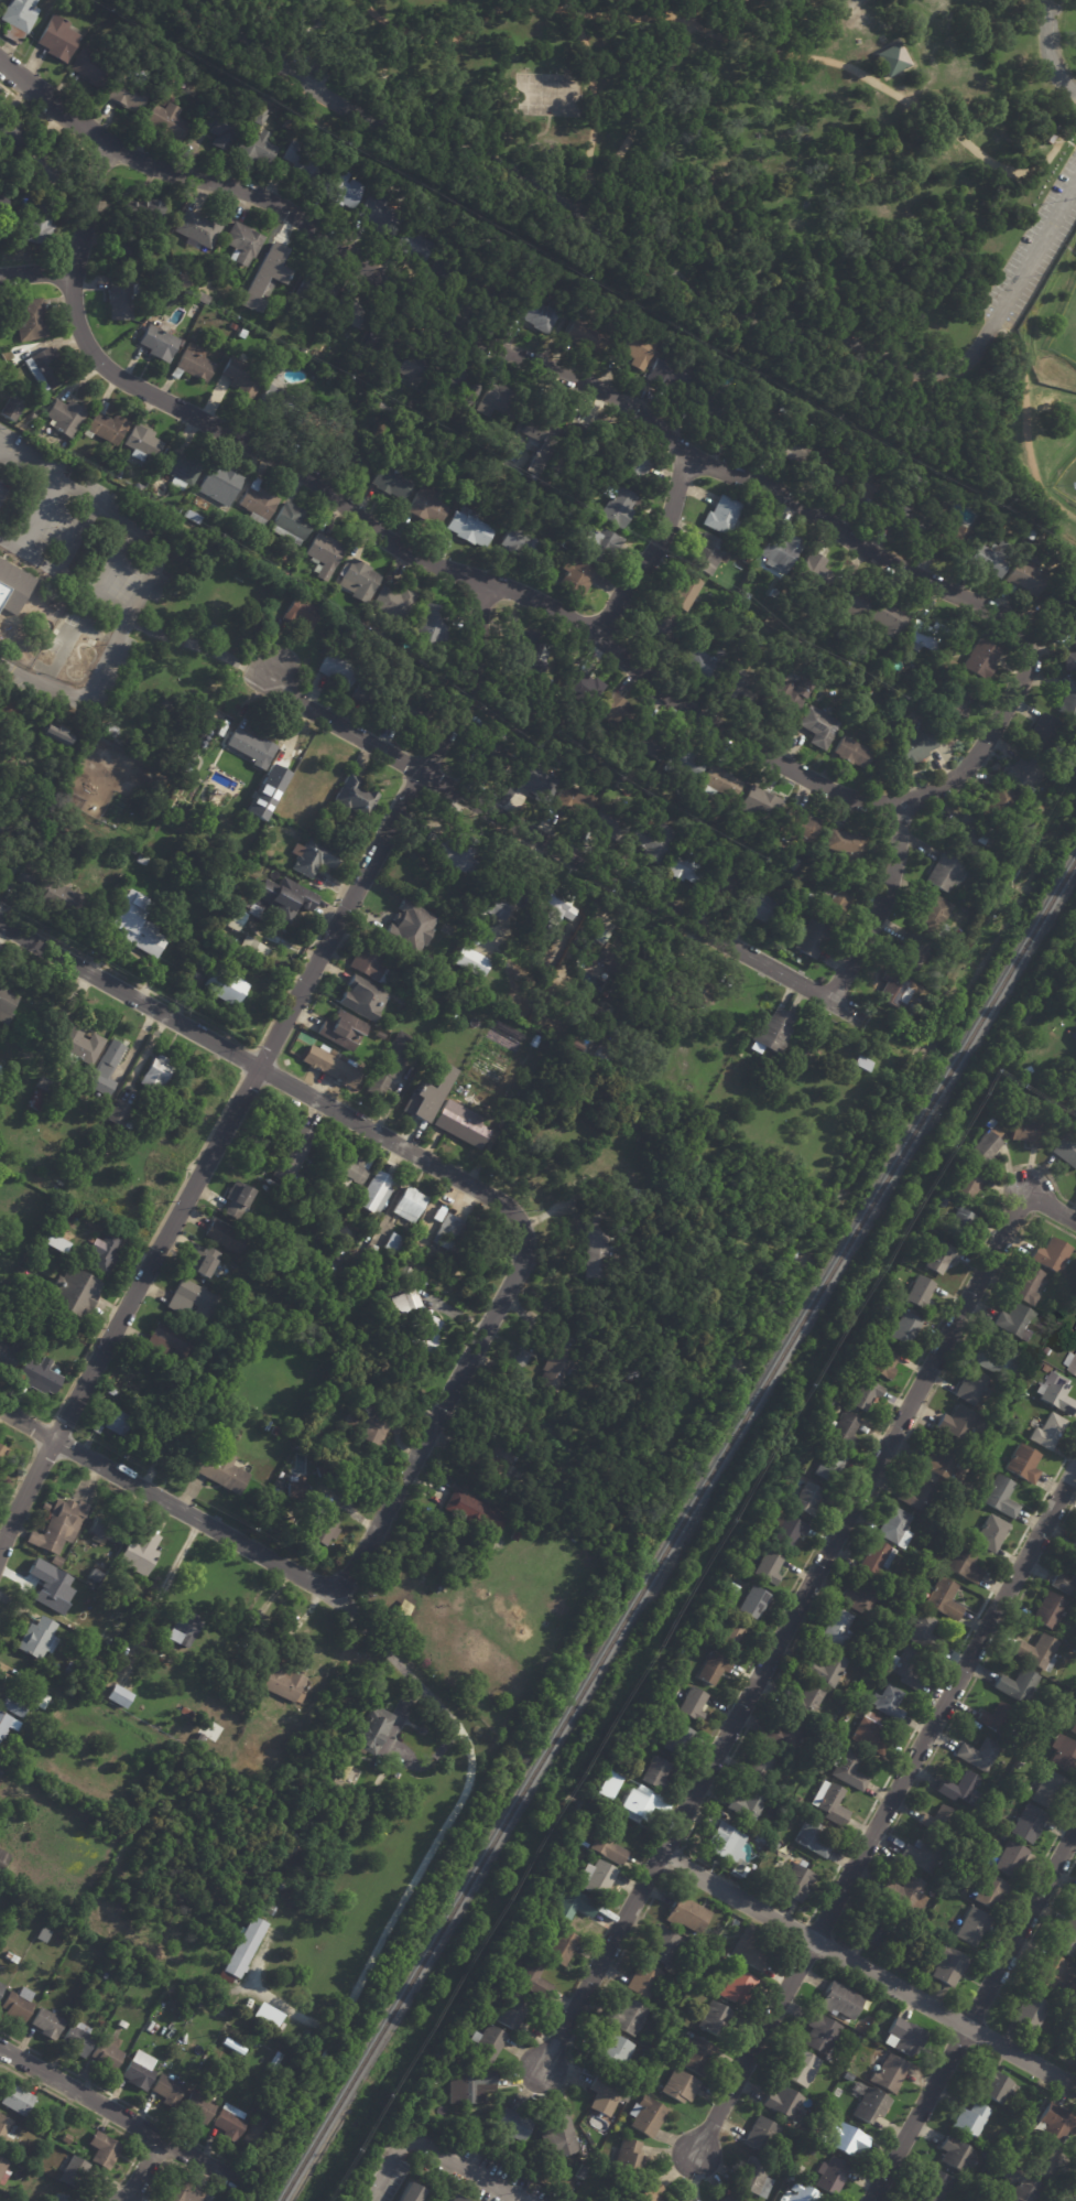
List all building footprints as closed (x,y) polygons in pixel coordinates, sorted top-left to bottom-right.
[(7,23),(0,20),(0,15),(8,0),(35,0),(32,6),(28,13),(34,17),(19,44),(1,35),(7,23)] [(63,20),(69,23),(67,29),(76,33),(78,30),(81,32),(65,63),(45,53),(47,48),(36,43),(52,13),(63,20)] [(876,53),(899,41),(911,65),(888,77),(883,69),(876,53)] [(87,80),(88,79),(68,68),(80,46),(116,65),(101,90),(86,82),(87,80)] [(178,52),(194,61),(191,66),(186,64),(180,74),(170,67),(178,52)] [(119,105),(105,98),(117,75),(148,91),(137,114),(119,105)] [(171,75),(174,77),(170,86),(165,84),(171,75)] [(156,128),(143,120),(153,104),(163,109),(167,101),(180,109),(175,116),(188,123),(178,141),(166,134),(164,138),(156,133),(159,130),(156,128)] [(260,126),(251,121),(259,106),(265,110),(263,114),(267,115),(260,126)] [(210,143),(215,136),(206,131),(208,129),(197,123),(204,109),(238,128),(225,152),(210,143)] [(14,151),(0,140),(0,114),(1,112),(3,114),(19,126),(18,128),(26,136),(14,151)] [(291,121),(287,130),(281,127),(284,118),(291,121)] [(1063,123),(1059,129),(1053,141),(1052,143),(1042,138),(1053,118),(1063,123)] [(269,133),(264,141),(276,147),(267,163),(254,157),(252,161),(233,151),(246,130),(251,133),(252,132),(257,136),(261,128),(269,133)] [(292,166),(290,166),(291,164),(281,159),(291,140),(324,158),(307,186),(294,179),(298,171),(292,166)] [(335,166),(349,174),(345,182),(347,183),(349,179),(363,186),(350,209),(343,205),(340,207),(317,193),(334,165),(335,166)] [(378,227),(368,223),(369,220),(357,215),(367,196),(373,199),(379,188),(390,195),(384,206),(403,217),(391,239),(377,231),(379,228),(378,227)] [(51,205),(48,217),(50,217),(47,225),(53,226),(48,246),(23,240),(32,199),(51,203),(51,205)] [(160,218),(126,218),(126,201),(160,201),(160,218)] [(194,213),(205,218),(207,216),(222,224),(209,249),(174,231),(186,208),(194,213)] [(242,225),(264,237),(253,259),(251,257),(246,268),(229,259),(235,248),(222,242),(233,220),(242,225)] [(422,229),(425,230),(422,237),(435,245),(422,267),(392,249),(405,227),(414,231),(417,226),(422,229)] [(116,246),(116,233),(142,233),(142,270),(116,270),(116,246)] [(269,250),(284,259),(287,252),(302,260),(289,284),(257,266),(267,249),(269,250)] [(187,271),(191,284),(182,287),(177,273),(187,271)] [(313,277),(336,289),(325,309),(314,303),(311,309),(302,303),(304,299),(294,293),(305,272),(313,277)] [(106,302),(106,289),(108,289),(108,282),(116,282),(116,276),(128,276),(128,282),(131,282),(131,283),(137,283),(137,296),(131,296),(131,320),(109,320),(109,304),(106,304),(106,302)] [(204,293),(209,296),(205,304),(192,298),(196,290),(204,293)] [(539,331),(533,327),(534,325),(525,321),(526,320),(515,313),(525,295),(526,296),(530,291),(542,298),(539,302),(558,314),(547,335),(539,331)] [(343,295),(359,305),(359,306),(371,313),(361,331),(330,314),(340,295),(343,295)] [(41,302),(47,337),(19,343),(12,303),(41,298),(41,302)] [(242,306),(256,313),(250,324),(237,317),(242,306)] [(585,347),(584,348),(572,342),(572,341),(566,337),(577,317),(584,321),(586,314),(596,320),(594,325),(610,334),(599,354),(585,347)] [(160,323),(166,327),(164,332),(178,341),(165,364),(146,354),(149,349),(137,343),(138,342),(133,339),(138,332),(142,333),(148,323),(157,328),(160,323)] [(627,353),(617,346),(629,325),(641,333),(659,344),(648,363),(649,364),(643,374),(631,366),(637,357),(627,353)] [(242,330),(248,332),(243,339),(238,336),(242,330)] [(176,379),(170,376),(187,342),(205,352),(202,357),(214,364),(204,382),(182,370),(177,379),(176,379)] [(40,344),(43,348),(47,346),(66,378),(41,393),(23,360),(32,356),(28,349),(40,343),(40,344)] [(303,346),(307,349),(304,356),(298,353),(303,346)] [(412,348),(445,365),(431,395),(404,381),(406,376),(396,371),(409,346),(412,348)] [(684,397),(649,378),(662,352),(684,364),(681,369),(695,376),(684,397)] [(340,354),(349,358),(343,371),(334,366),(340,354)] [(237,389),(238,388),(218,378),(230,355),(264,374),(249,402),(233,395),(237,389)] [(454,366),(474,376),(471,380),(480,384),(467,410),(437,396),(453,365),(454,366)] [(502,386),(514,393),(514,395),(525,401),(514,420),(481,400),(492,382),(497,386),(498,384),(502,386)] [(270,386),(298,401),(289,421),(257,404),(267,384),(270,386)] [(706,418),(707,417),(687,406),(699,384),(737,403),(724,429),(706,419),(706,418)] [(4,420),(0,418),(1,414),(0,414),(0,412),(9,398),(23,407),(13,422),(6,418),(4,420)] [(72,401),(86,411),(67,438),(50,427),(53,421),(46,417),(57,400),(65,406),(69,399),(72,401)] [(104,401),(108,404),(102,416),(111,420),(113,414),(130,423),(126,431),(123,430),(116,446),(93,434),(90,439),(83,434),(95,411),(96,412),(101,401),(104,401)] [(376,411),(379,403),(400,414),(395,422),(376,411)] [(528,418),(548,430),(552,424),(562,431),(554,443),(544,438),(535,452),(512,438),(525,417),(528,418)] [(525,471),(538,477),(560,430),(542,421),(535,435),(541,439),(525,471)] [(138,424),(154,433),(152,438),(162,443),(153,461),(144,456),(142,462),(130,455),(132,451),(122,444),(134,422),(138,424)] [(579,423),(596,433),(598,429),(613,438),(598,464),(563,444),(576,422),(579,423)] [(833,424),(841,429),(833,444),(825,439),(833,424)] [(367,474),(336,458),(351,429),(360,433),(355,443),(377,454),(367,474)] [(776,452),(770,447),(781,429),(812,445),(801,465),(776,452)] [(654,462),(646,474),(648,475),(639,489),(616,475),(632,447),(654,461),(654,462)] [(173,451),(182,456),(185,450),(205,461),(191,487),(186,485),(182,492),(170,485),(173,477),(160,471),(171,450),(173,451)] [(558,456),(566,461),(561,473),(552,468),(558,456)] [(874,514),(846,497),(868,458),(880,465),(872,479),(889,489),(874,514)] [(215,463),(243,477),(227,507),(197,490),(213,461),(215,463)] [(383,465),(413,482),(403,500),(389,493),(387,495),(374,487),(376,486),(369,483),(380,463),(383,465)] [(254,476),(261,481),(257,487),(279,499),(263,527),(247,517),(250,513),(237,505),(247,487),(247,488),(254,476)] [(135,483),(142,487),(138,495),(131,490),(135,483)] [(413,517),(405,513),(421,485),(438,494),(435,500),(447,507),(438,525),(427,519),(424,522),(413,517)] [(644,504),(641,509),(635,506),(622,528),(600,515),(610,498),(604,494),(609,486),(616,490),(618,485),(644,501),(644,504)] [(533,486),(540,490),(536,496),(530,493),(533,486)] [(711,513),(720,495),(742,505),(735,520),(739,522),(731,539),(702,525),(708,511),(711,513)] [(286,503),(304,511),(302,516),(313,521),(303,541),(301,540),(298,546),(270,531),(274,520),(273,520),(283,500),(286,503)] [(905,507),(932,521),(921,541),(894,527),(894,526),(884,520),(894,501),(904,507),(905,507)] [(476,520),(493,529),(483,548),(474,543),(472,546),(455,536),(456,533),(445,528),(455,510),(459,513),(463,506),(479,514),(476,520)] [(188,510),(203,518),(198,525),(184,518),(188,510)] [(958,526),(970,531),(967,539),(969,540),(963,558),(931,544),(941,519),(958,526)] [(515,555),(504,550),(506,548),(499,544),(509,526),(543,543),(533,562),(519,555),(518,557),(515,555)] [(623,541),(612,560),(609,558),(604,568),(584,557),(591,544),(584,540),(590,528),(598,532),(601,527),(624,540),(623,541)] [(1029,538),(1034,530),(1037,532),(1039,533),(1033,541),(1029,538)] [(727,559),(724,564),(719,562),(710,578),(686,563),(704,532),(732,549),(727,559)] [(317,535),(326,539),(327,537),(345,547),(325,582),(315,576),(322,564),(304,554),(315,533),(317,535)] [(772,533),(785,542),(790,535),(804,543),(785,575),(764,563),(767,559),(759,554),(771,533),(772,533)] [(568,551),(561,563),(546,553),(559,536),(567,541),(563,548),(568,551)] [(989,573),(988,575),(969,564),(980,543),(990,549),(993,543),(998,546),(1001,540),(1017,550),(1001,580),(989,573)] [(813,552),(827,560),(824,568),(838,575),(826,598),(819,595),(814,607),(793,596),(800,583),(790,578),(793,571),(791,570),(794,564),(802,569),(811,551),(813,552)] [(753,558),(749,565),(744,563),(748,555),(753,558)] [(1026,562),(1050,574),(1037,598),(1006,581),(1020,555),(1028,560),(1026,562)] [(1030,562),(1034,555),(1042,560),(1039,567),(1030,562)] [(360,562),(370,569),(369,571),(380,576),(371,594),(356,586),(352,593),(337,585),(341,576),(338,574),(345,562),(348,563),(351,558),(360,562)] [(593,571),(587,580),(589,581),(578,598),(557,584),(565,572),(559,569),(565,560),(569,562),(573,558),(593,571)] [(2,609),(0,613),(0,561),(44,586),(25,618),(19,615),(17,618),(2,609)] [(761,564),(768,568),(760,584),(749,580),(757,563),(761,564)] [(1064,567),(1069,571),(1065,575),(1061,570),(1064,567)] [(769,584),(775,572),(784,576),(783,578),(784,579),(778,590),(769,584)] [(681,585),(686,574),(704,583),(687,613),(674,605),(675,603),(672,602),(681,585)] [(850,584),(873,596),(861,618),(837,605),(849,583),(850,584)] [(1074,584),(1075,588),(1075,621),(1063,627),(1047,596),(1074,584)] [(382,586),(398,595),(403,586),(417,594),(404,617),(393,611),(388,619),(369,608),(382,586)] [(773,590),(781,594),(776,601),(769,596),(773,590)] [(884,596),(895,603),(893,606),(911,616),(898,641),(882,633),(885,627),(869,618),(881,595),(884,596)] [(302,601),(319,611),(308,629),(294,621),(291,626),(281,619),(295,596),(302,601)] [(447,614),(444,622),(448,623),(439,649),(413,639),(426,603),(448,611),(447,614)] [(649,624),(659,608),(684,624),(673,641),(670,640),(663,652),(640,639),(649,624)] [(917,619),(932,628),(935,622),(949,630),(936,655),(906,637),(916,618),(917,619)] [(698,626),(704,630),(698,637),(693,632),(698,626)] [(835,636),(839,629),(849,635),(845,641),(835,636)] [(519,641),(520,640),(522,641),(526,630),(545,637),(543,644),(551,646),(544,662),(546,662),(541,677),(511,666),(519,641)] [(1074,634),(1075,634),(1075,670),(1066,671),(1065,654),(1075,654),(1074,634)] [(88,638),(97,641),(95,647),(86,643),(88,638)] [(1002,652),(986,680),(964,667),(980,639),(1002,651),(1002,652)] [(729,658),(709,686),(682,665),(695,647),(711,658),(718,649),(729,658)] [(327,678),(316,671),(328,649),(360,666),(346,693),(334,687),(336,682),(327,678)] [(949,659),(957,663),(953,671),(941,665),(946,657),(949,659)] [(735,688),(725,682),(735,665),(761,680),(751,698),(735,688)] [(577,669),(591,680),(594,678),(606,687),(589,708),(574,694),(573,695),(562,688),(576,668),(577,669)] [(776,703),(767,698),(779,676),(793,684),(800,672),(812,679),(800,699),(803,701),(795,714),(776,703)] [(1064,678),(1075,683),(1075,718),(1058,712),(1065,695),(1058,693),(1064,678)] [(379,711),(350,699),(359,679),(388,692),(379,711)] [(972,692),(965,708),(970,711),(965,721),(959,718),(956,723),(938,713),(954,682),(972,692)] [(868,683),(876,688),(871,695),(865,692),(868,683)] [(401,722),(389,715),(403,689),(416,695),(411,706),(422,712),(427,700),(441,706),(425,735),(401,722)] [(615,692),(629,704),(627,706),(633,713),(619,731),(597,712),(613,692),(615,692)] [(8,697),(22,704),(17,716),(1,709),(8,697)] [(807,704),(815,709),(816,709),(827,714),(826,715),(837,722),(820,751),(805,742),(809,733),(794,724),(806,703),(807,704)] [(1036,723),(1043,713),(1064,725),(1046,755),(1025,742),(1036,723)] [(112,726),(117,729),(112,738),(100,732),(105,723),(112,726)] [(231,725),(256,740),(258,736),(272,744),(258,769),(247,763),(249,758),(221,743),(231,725)] [(937,747),(928,753),(930,756),(907,768),(894,745),(904,740),(900,732),(912,725),(915,731),(926,725),(938,746),(937,747)] [(42,735),(45,729),(53,733),(55,729),(64,733),(64,734),(72,737),(66,747),(42,735)] [(845,762),(834,755),(834,754),(829,752),(839,734),(869,752),(859,768),(848,762),(847,764),(845,762)] [(198,765),(214,743),(221,748),(207,770),(198,765)] [(684,746),(698,753),(696,757),(707,764),(697,781),(666,765),(678,743),(684,746)] [(1012,767),(1022,751),(1048,767),(1037,785),(1033,781),(1026,792),(1004,779),(1012,767)] [(1066,753),(1074,757),(1067,767),(1059,763),(1066,753)] [(531,792),(520,786),(530,766),(561,783),(547,807),(534,799),(536,795),(531,792)] [(714,766),(718,768),(719,767),(733,775),(732,777),(743,783),(733,800),(719,791),(716,798),(704,790),(707,785),(704,784),(714,766)] [(1047,778),(1054,767),(1062,773),(1055,784),(1047,778)] [(563,812),(552,807),(572,769),(580,774),(572,788),(585,795),(586,792),(596,798),(583,823),(563,812)] [(350,774),(361,780),(357,788),(367,795),(369,791),(378,796),(365,819),(348,809),(347,811),(335,805),(336,802),(333,801),(349,773),(350,774)] [(205,778),(209,780),(204,791),(198,788),(205,778)] [(693,780),(698,784),(695,789),(689,786),(693,780)] [(999,784),(1020,796),(1002,827),(980,813),(998,784),(999,784)] [(756,785),(762,788),(761,791),(783,801),(772,826),(741,810),(753,785),(756,785)] [(174,822),(187,797),(199,803),(186,829),(174,822)] [(605,835),(606,834),(591,826),(605,803),(632,820),(619,844),(605,835)] [(1035,805),(1042,808),(1039,816),(1031,811),(1035,805)] [(792,808),(801,811),(812,816),(812,817),(822,821),(811,845),(780,832),(791,807),(792,808)] [(992,830),(983,846),(978,843),(970,857),(952,846),(960,830),(955,827),(963,814),(992,830)] [(642,850),(631,843),(641,826),(654,832),(659,826),(675,834),(659,866),(643,857),(646,852),(642,850)] [(833,829),(854,834),(854,832),(870,837),(863,860),(826,850),(832,828),(833,829)] [(444,840),(453,844),(460,832),(478,843),(469,860),(476,864),(468,877),(420,850),(430,831),(444,840)] [(820,831),(829,833),(824,848),(817,845),(820,831)] [(327,849),(339,855),(332,871),(320,864),(317,871),(315,870),(309,881),(291,870),(294,862),(294,860),(296,856),(290,853),(295,844),(303,849),(308,838),(327,849)] [(138,846),(133,855),(127,852),(132,843),(138,846)] [(674,870),(669,866),(675,852),(684,857),(686,853),(696,859),(694,863),(706,870),(696,886),(685,880),(683,883),(672,876),(675,870),(674,870)] [(956,878),(947,895),(925,883),(943,852),(965,865),(956,878)] [(140,855),(146,859),(142,865),(135,862),(140,855)] [(786,867),(793,857),(801,863),(794,872),(786,867)] [(5,863),(0,873),(0,875),(8,879),(14,867),(5,863)] [(20,886),(11,881),(21,866),(40,880),(31,893),(20,886)] [(993,868),(1002,873),(999,878),(990,874),(993,868)] [(719,893),(709,887),(718,871),(744,885),(731,910),(716,903),(720,893),(719,893)] [(317,898),(308,915),(296,908),(286,925),(263,913),(267,907),(265,903),(254,897),(263,880),(276,887),(282,878),(317,898)] [(857,889),(841,919),(823,910),(828,899),(822,896),(829,883),(835,886),(839,878),(857,888),(857,889)] [(50,882),(77,895),(66,917),(37,904),(47,881),(50,882)] [(562,888),(568,892),(567,895),(573,898),(568,906),(576,911),(569,923),(559,916),(553,928),(531,916),(540,900),(536,899),(545,883),(557,889),(558,886),(562,888)] [(750,920),(739,914),(753,888),(783,905),(771,927),(754,918),(752,921),(750,920)] [(490,916),(479,909),(488,894),(510,907),(502,921),(490,916)] [(925,906),(932,894),(953,907),(943,925),(947,928),(939,940),(911,923),(919,910),(922,911),(925,906)] [(426,940),(423,946),(421,945),(413,959),(380,940),(389,925),(393,928),(395,925),(391,923),(395,915),(400,917),(402,913),(396,910),(402,900),(436,919),(430,931),(431,932),(426,940)] [(261,910),(260,913),(269,917),(264,925),(244,914),(250,904),(261,910)] [(150,958),(117,938),(119,934),(107,926),(119,906),(156,929),(154,934),(165,940),(154,960),(150,958)] [(244,919),(237,932),(226,927),(236,909),(247,916),(244,919)] [(826,941),(815,961),(794,949),(801,938),(794,934),(798,926),(805,929),(811,920),(832,931),(826,941)] [(445,925),(454,929),(449,936),(442,931),(445,925)] [(214,927),(220,930),(216,938),(209,935),(214,927)] [(609,935),(610,935),(606,942),(611,946),(609,951),(637,967),(628,983),(613,975),(616,971),(586,954),(600,929),(609,935)] [(903,942),(910,931),(932,943),(914,974),(892,962),(903,942)] [(246,937),(269,950),(263,961),(239,948),(246,937)] [(379,961),(376,965),(383,970),(376,983),(348,968),(357,952),(359,954),(367,941),(384,951),(379,961)] [(464,947),(491,962),(481,980),(453,963),(464,946),(464,947)] [(427,956),(435,960),(431,968),(423,964),(427,956)] [(236,978),(248,985),(235,1006),(230,1003),(228,1006),(213,997),(216,994),(203,985),(216,965),(227,972),(230,965),(240,971),(236,978)] [(887,971),(911,983),(907,989),(913,992),(905,1006),(900,1004),(898,1010),(878,1001),(887,983),(881,981),(885,971),(887,971)] [(337,1004),(345,992),(343,991),(351,975),(388,995),(371,1024),(337,1004)] [(460,979),(476,986),(474,991),(458,984),(460,979)] [(4,1024),(0,1021),(0,981),(6,984),(3,989),(17,996),(17,997),(8,1013),(10,1014),(4,1024)] [(915,999),(922,1003),(919,1007),(912,1003),(915,999)] [(776,1008),(794,1018),(789,1029),(792,1032),(784,1045),(786,1046),(780,1057),(763,1048),(760,1054),(753,1050),(757,1044),(751,1042),(758,1029),(759,1031),(767,1017),(770,1018),(776,1008)] [(363,1035),(361,1038),(356,1035),(350,1045),(354,1047),(350,1054),(316,1035),(323,1022),(329,1025),(338,1010),(368,1026),(363,1035)] [(59,1014),(85,1028),(80,1036),(87,1040),(91,1032),(105,1039),(90,1066),(56,1047),(63,1034),(51,1027),(58,1014),(59,1014)] [(911,1025),(913,1021),(919,1023),(915,1029),(910,1026),(911,1025)] [(547,1023),(551,1026),(545,1034),(542,1031),(547,1023)] [(402,1059),(404,1061),(393,1081),(391,1080),(380,1100),(365,1092),(398,1032),(413,1039),(402,1059)] [(378,1032),(384,1035),(382,1040),(374,1037),(378,1032)] [(115,1065),(107,1078),(116,1082),(107,1098),(85,1085),(94,1070),(93,1070),(111,1038),(126,1047),(115,1065)] [(590,1061),(602,1040),(618,1049),(606,1070),(590,1061)] [(340,1087),(337,1085),(338,1083),(317,1071),(316,1073),(307,1068),(308,1066),(301,1061),(309,1045),(317,1049),(320,1045),(329,1049),(326,1055),(344,1065),(346,1059),(355,1065),(352,1069),(361,1073),(351,1091),(344,1086),(343,1088),(340,1087)] [(523,1047),(535,1051),(533,1057),(521,1051),(523,1047)] [(162,1057),(167,1060),(165,1065),(171,1068),(156,1094),(139,1085),(153,1058),(154,1058),(156,1055),(162,1057)] [(859,1056),(872,1064),(868,1073),(854,1067),(859,1056)] [(454,1069),(443,1065),(432,1089),(416,1081),(402,1112),(429,1124),(454,1069)] [(1022,1070),(1030,1066),(1033,1071),(1025,1076),(1022,1070)] [(55,1085),(40,1113),(25,1105),(36,1088),(35,1087),(41,1077),(55,1085)] [(1064,1087),(1070,1083),(1075,1092),(1068,1097),(1064,1087)] [(461,1116),(490,1132),(480,1151),(465,1142),(464,1143),(450,1135),(450,1134),(445,1131),(446,1128),(439,1123),(443,1116),(436,1112),(444,1098),(465,1110),(461,1116)] [(118,1100),(132,1108),(131,1110),(138,1113),(129,1130),(122,1126),(121,1128),(106,1120),(117,1099),(118,1100)] [(148,1103),(153,1108),(150,1113),(144,1108),(148,1103)] [(1039,1146),(1029,1146),(1029,1141),(1011,1141),(1012,1121),(1041,1122),(1040,1146),(1039,1146)] [(301,1126),(316,1134),(295,1173),(303,1177),(296,1189),(272,1176),(298,1125),(301,1126)] [(327,1128),(334,1133),(328,1139),(323,1133),(327,1128)] [(1001,1143),(991,1156),(995,1159),(988,1168),(981,1163),(982,1162),(969,1152),(988,1130),(1002,1142),(1001,1143)] [(1065,1132),(1075,1140),(1075,1170),(1057,1156),(1051,1151),(1065,1132)] [(367,1156),(372,1159),(366,1170),(369,1172),(360,1186),(350,1180),(345,1189),(330,1180),(335,1172),(334,1172),(341,1158),(346,1152),(348,1154),(349,1153),(358,1158),(358,1159),(362,1162),(366,1156),(367,1156)] [(983,1177),(970,1201),(953,1191),(966,1166),(985,1176),(983,1177)] [(382,1173),(394,1179),(390,1188),(391,1189),(380,1211),(378,1210),(376,1215),(357,1205),(359,1201),(357,1200),(362,1188),(365,1189),(371,1177),(372,1177),(377,1169),(382,1173)] [(250,1196),(237,1219),(225,1211),(229,1201),(225,1199),(228,1194),(227,1193),(229,1188),(230,1189),(235,1180),(252,1191),(250,1196)] [(406,1185),(415,1190),(427,1198),(412,1224),(391,1212),(406,1185)] [(312,1188),(317,1191),(314,1198),(308,1195),(312,1188)] [(634,1189),(641,1191),(637,1204),(630,1201),(634,1189)] [(975,1218),(968,1231),(970,1233),(966,1242),(945,1231),(958,1207),(976,1217),(975,1218)] [(444,1212),(438,1222),(432,1218),(436,1209),(444,1212)] [(460,1222),(454,1234),(457,1236),(448,1251),(431,1241),(446,1212),(461,1221),(460,1222)] [(591,1216),(610,1217),(609,1238),(620,1238),(619,1260),(608,1259),(607,1280),(584,1278),(587,1216),(591,1216)] [(207,1231),(215,1219),(249,1238),(239,1255),(218,1243),(216,1247),(208,1242),(209,1239),(205,1236),(207,1231)] [(120,1241),(111,1255),(117,1259),(106,1278),(86,1267),(106,1231),(121,1239),(120,1241)] [(69,1243),(46,1232),(41,1243),(64,1253),(69,1243)] [(392,1233),(403,1239),(394,1254),(382,1248),(391,1232),(392,1233)] [(1064,1264),(1058,1274),(1030,1259),(1037,1245),(1044,1249),(1052,1236),(1073,1248),(1064,1264)] [(959,1253),(955,1262),(950,1260),(942,1275),(925,1265),(938,1240),(960,1252),(959,1253)] [(219,1255),(214,1263),(204,1278),(187,1269),(188,1265),(187,1264),(193,1255),(194,1256),(197,1250),(202,1253),(205,1245),(219,1254),(219,1255)] [(442,1254),(450,1261),(446,1267),(437,1262),(442,1254)] [(398,1262),(417,1273),(412,1283),(392,1272),(398,1262)] [(325,1263),(336,1270),(329,1282),(322,1277),(324,1274),(319,1272),(324,1263),(325,1263)] [(1044,1275),(1037,1288),(1042,1291),(1033,1306),(1011,1294),(1028,1264),(1045,1273),(1044,1275)] [(97,1292),(95,1294),(96,1295),(87,1312),(86,1310),(79,1321),(47,1303),(55,1290),(50,1287),(57,1275),(62,1277),(68,1265),(100,1284),(97,1292)] [(935,1285),(928,1297),(928,1298),(928,1299),(933,1303),(927,1313),(905,1299),(919,1274),(936,1284),(935,1285)] [(166,1305),(181,1277),(220,1299),(209,1321),(193,1313),(196,1307),(191,1304),(184,1316),(165,1306),(166,1305)] [(228,1280),(236,1284),(230,1293),(224,1290),(228,1280)] [(413,1288),(420,1306),(396,1315),(389,1298),(391,1297),(390,1294),(407,1286),(409,1290),(413,1288)] [(1031,1321),(1028,1328),(1035,1334),(1030,1342),(1022,1338),(1021,1340),(993,1325),(1001,1310),(1007,1314),(1014,1302),(1035,1314),(1031,1321)] [(431,1312),(428,1316),(441,1321),(434,1335),(437,1337),(435,1342),(436,1342),(431,1355),(403,1341),(421,1306),(431,1310),(431,1312)] [(923,1323),(909,1347),(890,1336),(904,1310),(905,1312),(907,1307),(925,1317),(922,1320),(923,1321),(923,1323)] [(52,1308),(63,1314),(61,1320),(50,1314),(52,1308)] [(166,1325),(197,1342),(186,1363),(170,1356),(174,1348),(167,1345),(161,1358),(142,1348),(157,1319),(166,1325)] [(1046,1321),(1055,1325),(1053,1330),(1045,1327),(1046,1321)] [(389,1326),(395,1329),(391,1337),(385,1334),(389,1326)] [(7,1373),(0,1370),(0,1342),(10,1347),(15,1336),(25,1341),(7,1373)] [(1015,1370),(1011,1379),(1007,1377),(1004,1380),(972,1362),(980,1348),(993,1356),(1001,1342),(1020,1352),(1013,1363),(1018,1366),(1015,1370)] [(899,1355),(892,1368),(895,1370),(889,1381),(868,1369),(882,1344),(900,1353),(899,1355)] [(546,1361),(554,1348),(573,1359),(554,1393),(536,1383),(544,1371),(542,1370),(546,1361)] [(620,1374),(633,1352),(648,1361),(633,1383),(620,1374)] [(1073,1352),(1075,1354),(1075,1374),(1069,1370),(1070,1368),(1066,1364),(1073,1352)] [(28,1389),(14,1381),(26,1359),(39,1366),(43,1357),(62,1367),(56,1375),(61,1378),(48,1400),(28,1389)] [(1025,1369),(1029,1361),(1034,1364),(1031,1371),(1025,1369)] [(845,1362),(859,1370),(852,1383),(846,1380),(850,1372),(843,1368),(845,1362)] [(954,1394),(970,1367),(990,1378),(974,1406),(954,1394)] [(1065,1395),(1075,1403),(1075,1408),(1070,1416),(1040,1399),(1042,1395),(1036,1392),(1042,1382),(1046,1385),(1055,1370),(1074,1380),(1066,1394),(1065,1395)] [(883,1391),(879,1400),(873,1396),(865,1413),(848,1403),(862,1377),(884,1390),(883,1391)] [(109,1387),(113,1390),(113,1391),(116,1392),(113,1395),(111,1394),(110,1395),(106,1393),(109,1387)] [(834,1402),(827,1413),(823,1410),(828,1399),(834,1402)] [(111,1432),(104,1427),(99,1435),(91,1431),(106,1404),(132,1420),(128,1428),(127,1427),(121,1438),(111,1432)] [(938,1428),(936,1427),(944,1414),(950,1417),(957,1404),(979,1416),(965,1443),(938,1428)] [(371,1414),(385,1421),(373,1445),(339,1428),(348,1411),(359,1416),(363,1410),(371,1414)] [(182,1429),(172,1424),(178,1411),(191,1416),(184,1431),(182,1429)] [(859,1423),(851,1436),(856,1439),(850,1449),(829,1437),(836,1425),(835,1424),(843,1412),(859,1422),(859,1423)] [(1056,1442),(1051,1452),(1029,1439),(1035,1427),(1040,1429),(1051,1412),(1067,1422),(1056,1442)] [(523,1448),(519,1445),(514,1455),(518,1456),(513,1464),(509,1461),(509,1464),(507,1463),(497,1481),(481,1474),(491,1454),(490,1453),(500,1434),(497,1432),(501,1424),(503,1425),(508,1416),(528,1427),(524,1435),(531,1438),(525,1449),(523,1448)] [(267,1421),(272,1423),(268,1433),(263,1431),(267,1421)] [(164,1427),(149,1455),(145,1453),(144,1455),(140,1452),(141,1449),(133,1445),(144,1425),(152,1429),(155,1423),(164,1427)] [(274,1426),(281,1429),(276,1437),(270,1434),(274,1426)] [(955,1467),(948,1480),(916,1463),(923,1449),(937,1458),(945,1443),(964,1453),(955,1467)] [(1034,1467),(1034,1468),(1041,1471),(1033,1486),(1004,1469),(1019,1443),(1041,1455),(1034,1467)] [(847,1459),(833,1485),(814,1474),(827,1448),(847,1459)] [(235,1457),(230,1465),(249,1475),(238,1496),(188,1468),(198,1450),(216,1459),(221,1449),(235,1457)] [(318,1467),(325,1466),(327,1476),(319,1477),(318,1467)] [(278,1477),(282,1470),(286,1474),(282,1480),(278,1477)] [(1008,1497),(1007,1499),(1020,1507),(1012,1519),(981,1501),(997,1475),(1015,1485),(1008,1497)] [(289,1476),(304,1477),(304,1482),(306,1482),(306,1487),(312,1487),(312,1495),(306,1495),(306,1498),(286,1498),(287,1481),(289,1481),(289,1476)] [(900,1495),(904,1486),(913,1490),(922,1476),(939,1487),(924,1513),(898,1498),(900,1495)] [(823,1491),(815,1504),(819,1507),(813,1519),(792,1507),(806,1481),(823,1490),(823,1491)] [(465,1482),(471,1485),(468,1491),(463,1489),(465,1482)] [(474,1499),(507,1517),(496,1538),(443,1509),(454,1489),(474,1499)] [(69,1502),(75,1504),(74,1508),(85,1513),(70,1544),(63,1540),(56,1555),(24,1542),(30,1531),(41,1535),(42,1533),(41,1533),(42,1531),(43,1531),(50,1517),(47,1515),(55,1500),(64,1503),(65,1500),(69,1502)] [(318,1501),(326,1506),(325,1509),(334,1514),(332,1519),(337,1522),(334,1528),(338,1530),(333,1540),(329,1538),(324,1547),(307,1538),(314,1528),(305,1522),(317,1500),(318,1501)] [(907,1528),(905,1530),(910,1532),(905,1539),(910,1541),(905,1550),(877,1534),(892,1506),(913,1517),(907,1528)] [(807,1528),(803,1536),(798,1533),(789,1550),(772,1541),(779,1529),(772,1524),(780,1511),(807,1526),(807,1528)] [(999,1545),(995,1554),(974,1543),(989,1514),(1010,1525),(999,1545)] [(119,1528),(111,1543),(88,1532),(95,1517),(119,1528)] [(770,1529),(765,1538),(758,1533),(762,1525),(770,1529)] [(148,1534),(157,1540),(152,1550),(156,1553),(143,1578),(115,1562),(129,1536),(134,1540),(140,1530),(148,1534)] [(292,1532),(300,1530),(302,1538),(294,1540),(292,1532)] [(510,1539),(513,1531),(520,1534),(517,1542),(510,1539)] [(859,1567),(874,1539),(898,1551),(881,1580),(858,1568),(859,1567)] [(974,1551),(972,1553),(977,1556),(971,1565),(983,1573),(977,1585),(946,1567),(961,1540),(976,1549),(974,1551)] [(783,1560),(776,1572),(778,1573),(776,1574),(781,1577),(774,1587),(753,1574),(759,1565),(758,1564),(767,1549),(783,1558),(783,1560)] [(52,1555),(62,1560),(58,1567),(48,1563),(52,1555)] [(64,1567),(70,1555),(77,1560),(72,1572),(64,1567)] [(931,1556),(941,1562),(937,1569),(926,1564),(931,1556)] [(32,1600),(61,1614),(73,1590),(66,1587),(71,1577),(34,1558),(26,1574),(41,1581),(32,1600)] [(1069,1579),(1075,1568),(1075,1598),(1070,1595),(1069,1597),(1050,1585),(1057,1573),(1069,1579)] [(733,1573),(730,1578),(725,1576),(728,1569),(733,1573)] [(952,1599),(950,1601),(964,1609),(956,1622),(925,1605),(926,1601),(919,1598),(925,1587),(932,1590),(941,1576),(958,1586),(952,1599)] [(839,1601),(847,1588),(857,1594),(865,1579),(874,1585),(877,1580),(887,1586),(869,1618),(839,1601)] [(768,1595),(771,1596),(756,1621),(737,1610),(752,1585),(768,1595)] [(1031,1619),(1046,1590),(1067,1603),(1052,1631),(1031,1619)] [(891,1593),(901,1598),(896,1606),(887,1600),(891,1593)] [(396,1625),(389,1619),(403,1599),(412,1607),(399,1626),(396,1625)] [(847,1630),(845,1636),(850,1638),(843,1651),(820,1638),(838,1607),(855,1617),(847,1630)] [(176,1644),(164,1638),(170,1628),(170,1629),(180,1610),(187,1615),(188,1612),(202,1619),(187,1650),(176,1644)] [(931,1632),(930,1634),(945,1643),(937,1657),(906,1639),(921,1612),(937,1621),(931,1632)] [(708,1618),(704,1627),(696,1623),(702,1614),(708,1618)] [(14,1648),(28,1623),(33,1627),(39,1616),(55,1626),(50,1636),(57,1640),(50,1654),(43,1651),(37,1661),(14,1648)] [(747,1628),(739,1643),(742,1644),(738,1654),(717,1644),(729,1619),(747,1628)] [(1013,1652),(1020,1640),(1033,1648),(1041,1633),(1059,1643),(1052,1658),(1056,1661),(1048,1673),(1044,1671),(1044,1672),(1012,1654),(1013,1652)] [(858,1636),(868,1640),(865,1647),(855,1642),(858,1636)] [(914,1669),(913,1671),(926,1679),(919,1693),(899,1682),(901,1679),(891,1672),(892,1671),(887,1668),(893,1655),(899,1659),(905,1647),(922,1655),(914,1669)] [(1066,1648),(1072,1650),(1068,1658),(1063,1654),(1066,1648)] [(841,1673),(832,1690),(801,1671),(807,1658),(822,1665),(829,1651),(848,1661),(841,1673)] [(165,1659),(162,1665),(153,1660),(157,1652),(166,1658),(165,1659)] [(731,1665),(726,1674),(721,1671),(713,1687),(696,1677),(706,1661),(705,1661),(706,1659),(707,1659),(710,1652),(732,1664),(731,1665)] [(67,1661),(81,1668),(75,1681),(61,1674),(67,1661)] [(273,1664),(303,1679),(291,1703),(260,1688),(271,1664),(273,1664)] [(1033,1690),(1024,1705),(993,1688),(1000,1674),(1014,1682),(1022,1668),(1040,1676),(1033,1690)] [(817,1707),(811,1720),(782,1705),(790,1692),(800,1697),(807,1683),(825,1693),(817,1707)] [(115,1685),(131,1695),(122,1709),(105,1698),(112,1684),(115,1685)] [(904,1715),(900,1723),(873,1708),(874,1706),(869,1704),(874,1694),(880,1697),(887,1684),(904,1694),(895,1707),(905,1713),(904,1715)] [(707,1696),(699,1711),(704,1714),(698,1724),(676,1711),(689,1686),(707,1696)] [(66,1687),(75,1692),(72,1698),(63,1694),(66,1687)] [(39,1693),(48,1697),(43,1709),(32,1705),(39,1693)] [(8,1695),(26,1705),(20,1718),(0,1707),(7,1694),(8,1695)] [(975,1722),(981,1711),(990,1716),(999,1702),(1015,1712),(1007,1727),(1012,1729),(1007,1739),(975,1722)] [(62,1704),(67,1707),(64,1715),(57,1711),(62,1704)] [(393,1716),(394,1716),(372,1757),(350,1745),(372,1704),(393,1716)] [(182,1707),(193,1712),(191,1718),(178,1713),(182,1707)] [(2,1740),(0,1739),(0,1713),(11,1719),(4,1730),(7,1731),(2,1740)] [(806,1728),(792,1755),(764,1739),(771,1726),(779,1730),(786,1717),(806,1728)] [(889,1746),(883,1758),(850,1739),(862,1717),(881,1728),(876,1738),(889,1746)] [(694,1735),(681,1759),(662,1748),(675,1724),(695,1734),(694,1735)] [(50,1727),(55,1729),(50,1744),(44,1741),(50,1727)] [(417,1729),(420,1727),(425,1728),(426,1731),(424,1735),(421,1736),(419,1734),(417,1730),(417,1729)] [(1058,1734),(1075,1744),(1075,1761),(1068,1774),(1050,1763),(1057,1750),(1051,1747),(1058,1734)] [(956,1755),(963,1744),(977,1751),(986,1737),(1001,1747),(993,1761),(996,1762),(993,1766),(992,1765),(986,1774),(955,1756),(956,1755)] [(744,1776),(762,1745),(779,1754),(774,1761),(781,1765),(768,1789),(744,1776)] [(861,1758),(854,1771),(869,1780),(861,1793),(830,1776),(835,1768),(830,1765),(835,1756),(840,1758),(845,1749),(861,1758)] [(671,1768),(663,1780),(667,1782),(661,1793),(640,1781),(645,1771),(644,1770),(653,1756),(671,1767),(671,1768)] [(348,1765),(350,1766),(340,1782),(328,1776),(338,1759),(348,1765)] [(936,1792),(944,1780),(956,1787),(966,1770),(980,1780),(974,1792),(981,1797),(975,1809),(957,1799),(954,1803),(936,1792)] [(1067,1783),(1051,1812),(1031,1800),(1047,1770),(1067,1782),(1067,1783)] [(618,1778),(605,1771),(594,1793),(607,1800),(618,1778)] [(836,1806),(835,1809),(849,1815),(841,1830),(823,1819),(826,1814),(815,1809),(816,1808),(808,1804),(815,1792),(817,1792),(819,1787),(826,1790),(829,1783),(845,1792),(836,1806)] [(655,1798),(654,1800),(656,1801),(644,1823),(640,1820),(637,1825),(616,1813),(618,1809),(617,1808),(628,1790),(633,1793),(639,1784),(656,1795),(655,1798)] [(761,1811),(753,1824),(726,1809),(732,1795),(743,1801),(751,1787),(769,1797),(761,1811)] [(952,1811),(958,1814),(945,1838),(917,1823),(924,1813),(933,1819),(942,1804),(952,1811)] [(1047,1817),(1032,1846),(1010,1834),(1026,1804),(1048,1816),(1047,1817)] [(732,1817),(743,1823),(741,1827),(730,1822),(732,1816),(732,1817)] [(818,1836),(817,1839),(832,1847),(825,1860),(794,1843),(806,1820),(823,1830),(818,1836)] [(612,1843),(611,1844),(628,1854),(620,1867),(588,1848),(605,1822),(620,1831),(612,1843)] [(746,1837),(747,1837),(731,1865),(705,1851),(709,1842),(708,1841),(719,1822),(746,1837)] [(750,1836),(741,1831),(746,1824),(754,1828),(750,1836)] [(757,1839),(751,1837),(756,1830),(768,1836),(764,1844),(757,1839)] [(902,1852),(906,1844),(912,1847),(916,1839),(922,1843),(923,1842),(925,1843),(928,1836),(947,1846),(931,1876),(899,1857),(902,1852)] [(284,1848),(291,1841),(297,1846),(291,1854),(284,1848)] [(1029,1853),(1014,1880),(993,1868),(1009,1841),(1030,1852),(1029,1853)] [(0,1850),(0,1871),(9,1855),(0,1850)] [(616,1873),(600,1900),(580,1889),(585,1881),(579,1878),(587,1865),(591,1867),(596,1859),(617,1871),(616,1873)] [(740,1862),(744,1865),(743,1867),(744,1868),(737,1880),(729,1875),(738,1860),(740,1862)] [(808,1889),(800,1905),(779,1892),(793,1865),(796,1866),(800,1860),(806,1865),(803,1869),(815,1876),(808,1889)] [(1009,1887),(1001,1901),(1000,1900),(992,1912),(972,1901),(987,1874),(1009,1886),(1009,1887)] [(883,1880),(879,1890),(868,1884),(872,1875),(883,1880)] [(887,1880),(901,1889),(909,1875),(925,1884),(922,1890),(924,1891),(922,1896),(928,1899),(920,1917),(879,1895),(887,1880)] [(555,1879),(563,1882),(561,1889),(553,1885),(555,1879)] [(273,1885),(280,1880),(284,1887),(279,1891),(273,1885)] [(971,1890),(967,1898),(961,1895),(965,1887),(971,1890)] [(596,1906),(589,1918),(575,1910),(568,1923),(553,1916),(556,1909),(551,1906),(558,1891),(564,1895),(567,1888),(597,1905),(596,1906)] [(673,1906),(678,1896),(711,1913),(699,1935),(678,1924),(677,1928),(665,1921),(673,1906)] [(265,1903),(274,1907),(270,1916),(261,1912),(265,1903)] [(991,1920),(975,1950),(954,1938),(970,1908),(991,1920)] [(867,1943),(857,1938),(872,1909),(893,1920),(891,1925),(895,1928),(891,1935),(887,1933),(879,1949),(867,1943)] [(265,1927),(238,1978),(222,1971),(251,1916),(267,1924),(265,1927)] [(1069,1918),(1075,1922),(1075,1955),(1074,1960),(1053,1948),(1069,1918)] [(768,1963),(761,1974),(735,1960),(736,1959),(730,1955),(748,1923),(780,1941),(768,1963)] [(579,1941),(564,1968),(543,1956),(559,1928),(579,1940),(579,1941)] [(677,1946),(666,1968),(644,1955),(660,1928),(682,1940),(677,1946)] [(717,1942),(724,1946),(719,1954),(713,1951),(717,1942)] [(961,1973),(952,1990),(930,1977),(934,1971),(933,1971),(939,1957),(938,1956),(944,1946),(969,1961),(963,1972),(961,1972),(961,1973)] [(1072,1974),(1063,1988),(1056,1985),(1051,1995),(1034,1985),(1035,1982),(1033,1981),(1050,1953),(1069,1964),(1066,1970),(1072,1973),(1072,1974)] [(697,1954),(705,1957),(700,1965),(693,1961),(695,1955),(696,1955),(697,1954)] [(12,1963),(9,1961),(12,1955),(19,1959),(15,1964),(12,1963)] [(537,1977),(536,1978),(552,1987),(544,2002),(514,1984),(529,1957),(544,1965),(537,1977)] [(648,2002),(626,1989),(640,1962),(663,1974),(648,2002)] [(719,1970),(725,1973),(718,1984),(713,1981),(719,1970)] [(757,1982),(741,2009),(718,1996),(721,1989),(724,1990),(727,1984),(726,1983),(730,1975),(731,1975),(735,1970),(757,1982)] [(818,2007),(828,1992),(826,1990),(832,1982),(865,2002),(852,2022),(837,2014),(835,2017),(818,2007)] [(7,2013),(0,2009),(0,2006),(9,1992),(17,1996),(19,1992),(26,1995),(23,2000),(33,2006),(22,2022),(7,2013)] [(530,2005),(514,2033),(493,2021),(510,1993),(530,2005)] [(1075,2007),(1075,2008),(1058,2000),(1062,1993),(1075,2000),(1075,2007)] [(1051,2007),(1035,2036),(1011,2022),(1021,2005),(1021,2004),(1026,1994),(1051,2007)] [(641,2026),(633,2039),(607,2024),(617,2008),(619,2009),(626,1997),(649,2011),(641,2026)] [(732,2014),(726,2027),(731,2030),(725,2042),(697,2028),(710,2002),(732,2014)] [(252,2019),(276,2029),(283,2013),(259,2003),(252,2019)] [(63,2021),(52,2042),(39,2035),(41,2031),(29,2025),(39,2008),(63,2021)] [(208,2009),(214,2013),(210,2018),(205,2014),(208,2009)] [(183,2011),(188,2015),(184,2022),(178,2020),(183,2011)] [(807,2025),(814,2013),(840,2028),(823,2057),(803,2044),(812,2030),(806,2027),(807,2025)] [(235,2018),(254,2028),(251,2033),(247,2030),(244,2035),(233,2028),(235,2025),(232,2024),(235,2018)] [(896,2019),(906,2025),(906,2024),(930,2037),(920,2052),(919,2051),(915,2058),(912,2056),(910,2059),(883,2043),(889,2036),(887,2035),(895,2018),(896,2019)] [(123,2028),(118,2025),(120,2020),(128,2024),(124,2029),(123,2028)] [(94,2039),(81,2060),(69,2052),(70,2051),(58,2043),(68,2026),(75,2029),(78,2024),(90,2030),(87,2036),(94,2039)] [(507,2037),(491,2065),(470,2053),(487,2025),(507,2037)] [(111,2037),(120,2042),(116,2051),(122,2054),(111,2073),(94,2063),(95,2061),(89,2058),(98,2041),(100,2042),(105,2033),(111,2037)] [(634,2047),(618,2076),(589,2060),(596,2047),(602,2050),(611,2035),(634,2047)] [(717,2050),(708,2067),(709,2068),(703,2080),(678,2065),(685,2052),(681,2049),(686,2039),(692,2042),(694,2037),(717,2050)] [(820,2062),(806,2091),(779,2075),(786,2060),(791,2062),(797,2050),(820,2062)] [(282,2057),(271,2074),(264,2070),(274,2052),(282,2057)] [(910,2068),(893,2096),(868,2082),(873,2071),(878,2073),(888,2056),(910,2068)] [(132,2061),(154,2073),(143,2093),(128,2084),(129,2082),(120,2078),(130,2060),(132,2061)] [(988,2069),(995,2073),(993,2074),(1020,2087),(1017,2094),(1015,2093),(1010,2102),(1007,2100),(1002,2107),(979,2095),(985,2085),(977,2081),(985,2068),(988,2069)] [(699,2084),(700,2084),(689,2104),(685,2102),(683,2106),(661,2094),(674,2070),(699,2084)] [(855,2076),(851,2083),(843,2079),(846,2072),(855,2076)] [(431,2073),(439,2078),(435,2087),(426,2083),(431,2073)] [(496,2075),(496,2092),(485,2092),(485,2103),(474,2103),(474,2105),(448,2105),(448,2075),(476,2075),(476,2073),(496,2073),(496,2075)] [(184,2089),(172,2111),(161,2104),(163,2100),(150,2092),(159,2075),(184,2089)] [(620,2101),(618,2104),(617,2103),(609,2118),(589,2110),(596,2095),(588,2092),(596,2075),(624,2089),(621,2096),(627,2100),(626,2103),(620,2101)] [(867,2089),(891,2102),(882,2119),(876,2115),(870,2126),(852,2117),(861,2098),(851,2093),(856,2084),(867,2090),(867,2089)] [(23,2118),(0,2106),(0,2103),(10,2085),(28,2094),(34,2098),(23,2118)] [(763,2106),(763,2105),(770,2093),(775,2095),(781,2087),(805,2101),(801,2107),(804,2108),(798,2119),(796,2117),(793,2122),(763,2106)] [(192,2115),(182,2108),(192,2092),(200,2098),(204,2093),(209,2096),(207,2101),(216,2106),(204,2126),(192,2119),(193,2116),(192,2115)] [(824,2093),(828,2095),(824,2103),(819,2100),(824,2093)] [(669,2112),(651,2140),(629,2127),(633,2121),(632,2121),(635,2116),(631,2113),(635,2105),(637,2106),(643,2096),(669,2112)] [(976,2104),(991,2113),(980,2134),(986,2137),(982,2143),(977,2139),(975,2141),(950,2128),(961,2111),(968,2114),(974,2103),(976,2104)] [(235,2143),(227,2137),(229,2134),(213,2124),(225,2104),(244,2115),(241,2122),(248,2125),(237,2143),(235,2143)] [(1050,2104),(1075,2119),(1075,2132),(1075,2134),(1068,2130),(1061,2144),(1043,2134),(1047,2127),(1039,2122),(1050,2104)] [(507,2110),(533,2124),(522,2145),(493,2129),(504,2108),(507,2110)] [(12,2122),(0,2145),(0,2116),(12,2122)] [(273,2126),(256,2157),(243,2150),(246,2146),(240,2143),(256,2116),(273,2126)] [(570,2128),(578,2154),(556,2160),(554,2154),(546,2156),(541,2137),(544,2136),(542,2125),(558,2121),(557,2119),(567,2116),(570,2128)] [(743,2143),(759,2117),(786,2133),(783,2139),(778,2137),(767,2157),(743,2144),(743,2143)] [(1007,2123),(1003,2128),(996,2124),(999,2118),(1007,2123)] [(841,2125),(870,2140),(862,2155),(856,2151),(851,2160),(828,2148),(833,2139),(829,2137),(835,2127),(838,2128),(840,2124),(841,2125)] [(96,2134),(121,2147),(107,2172),(89,2164),(97,2150),(87,2145),(95,2132),(96,2134)] [(73,2138),(68,2146),(61,2141),(65,2134),(73,2138)] [(826,2139),(824,2145),(814,2139),(817,2134),(826,2139)] [(947,2138),(976,2154),(974,2159),(977,2160),(971,2171),(968,2170),(964,2177),(941,2164),(945,2155),(939,2151),(946,2138),(947,2138)] [(641,2145),(638,2157),(645,2158),(640,2179),(615,2171),(622,2139),(641,2145)] [(1062,2153),(1055,2164),(1057,2166),(1048,2183),(1028,2171),(1044,2141),(1062,2151),(1062,2153)] [(1,2187),(0,2186),(0,2154),(10,2160),(1,2176),(7,2178),(1,2187)] [(89,2167),(83,2179),(86,2181),(79,2194),(57,2182),(72,2157),(89,2167)] [(736,2189),(749,2158),(771,2168),(765,2179),(772,2182),(764,2200),(736,2189)] [(848,2167),(841,2179),(845,2180),(835,2198),(815,2188),(832,2158),(848,2167)] [(582,2167),(587,2170),(582,2182),(575,2179),(582,2167)] [(1044,2187),(1036,2200),(1008,2200),(1017,2186),(1004,2179),(1010,2168),(1044,2187)] [(954,2182),(944,2200),(920,2200),(912,2197),(919,2186),(921,2186),(931,2169),(954,2182)] [(204,2194),(200,2200),(165,2200),(177,2179),(196,2190),(204,2194)] [(656,2198),(659,2200),(631,2200),(654,2181),(654,2182),(663,2192),(656,2198)] [(820,2197),(818,2200),(789,2200),(793,2194),(790,2192),(795,2181),(820,2197)] [(421,2192),(416,2200),(391,2200),(402,2182),(421,2192)]
